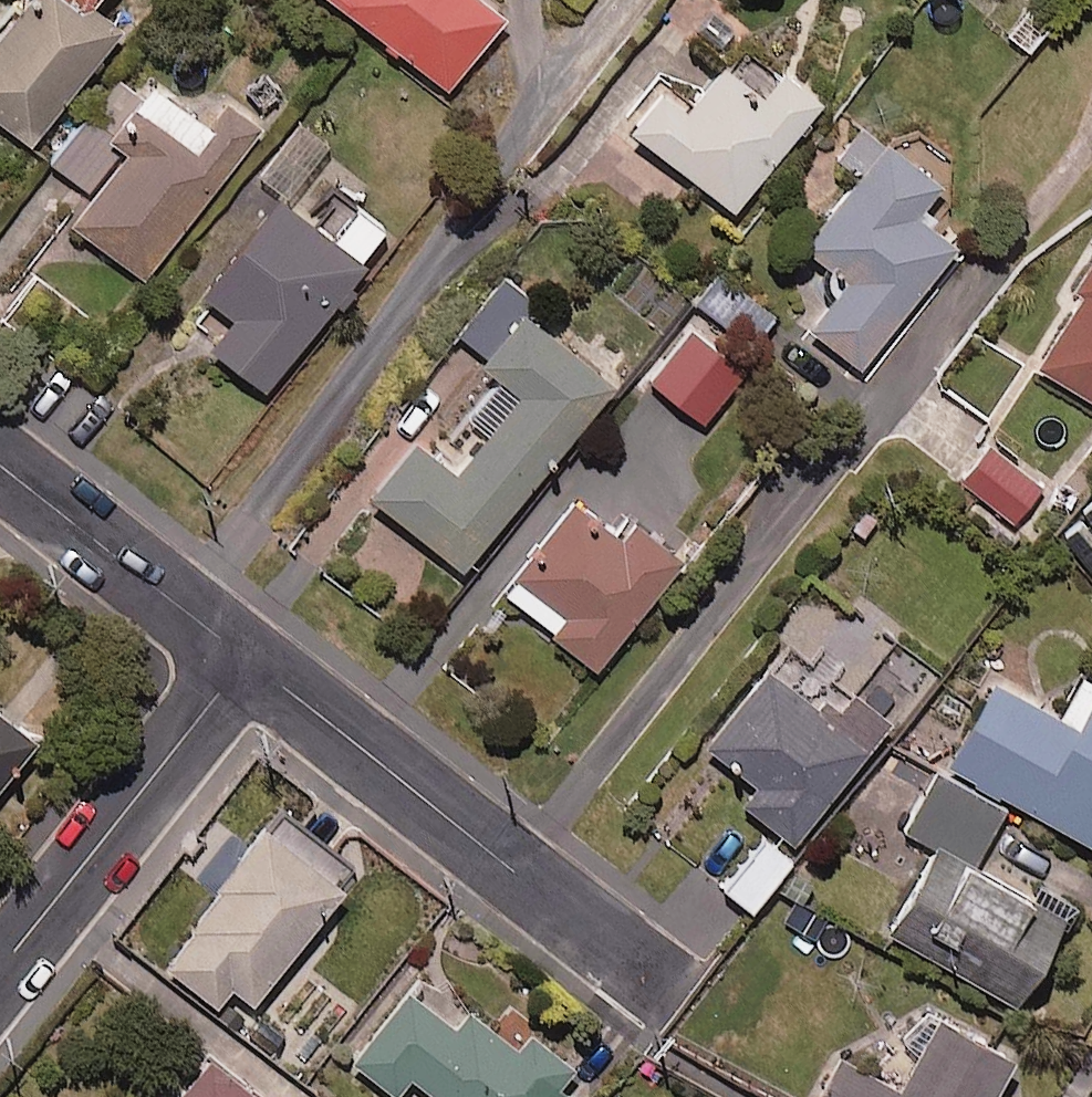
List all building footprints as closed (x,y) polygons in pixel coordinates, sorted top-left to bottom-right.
[(0,51),(0,124),(33,151),(130,34),(102,11),(112,0),(42,0),(0,51)] [(441,81),(503,7),(494,0),(343,0),(441,81)] [(816,90),(733,27),(681,97),(657,80),(626,122),(732,201),(816,90)] [(146,107),(121,86),(59,162),(100,195),(76,224),(147,282),(269,132),(236,105),(214,131),(162,88),(146,107)] [(875,136),(858,122),(832,156),(850,169),(799,236),(845,270),(805,321),(857,361),(954,234),(911,201),(935,169),(881,128),(875,136)] [(339,242),(290,201),(212,295),(244,321),(220,351),(271,394),(399,241),(364,212),(339,242)] [(1069,278),(1076,282),(1032,357),(1091,393),(1091,239),(1069,278)] [(531,294),(500,270),(453,330),(497,365),(464,407),(482,421),(449,463),(407,431),(364,487),(460,561),(608,370),(523,304),(531,294)] [(774,309),(723,271),(697,305),(747,343),(774,309)] [(685,327),(647,378),(706,422),(744,371),(685,327)] [(1040,484),(988,442),(960,476),(1012,518),(1040,484)] [(611,529),(562,489),(526,534),(536,542),(501,585),(591,657),(680,548),(629,507),(611,529)] [(1084,650),(1055,705),(988,670),(943,757),(1091,835),(1091,654),(1084,650)] [(809,697),(762,660),(702,736),(754,776),(740,794),(789,833),(885,711),(831,669),(809,697)] [(40,724),(0,693),(0,776),(40,724)] [(1001,804),(931,767),(854,910),(1007,992),(1055,903),(972,858),(1001,804)] [(352,865),(271,803),(227,860),(234,866),(168,952),(220,992),(235,973),(256,990),(352,865)] [(790,852),(761,829),(721,880),(749,903),(790,852)] [(517,1034),(466,994),(451,1013),(409,980),(354,1050),(398,1085),(413,1066),(453,1096),(586,1096),(559,1075),(576,1052),(531,1016),(517,1034)] [(935,1008),(895,1082),(837,1051),(813,1096),(981,1096),(1008,1046),(935,1008)] [(209,1047),(169,1096),(272,1096),(209,1047)]
